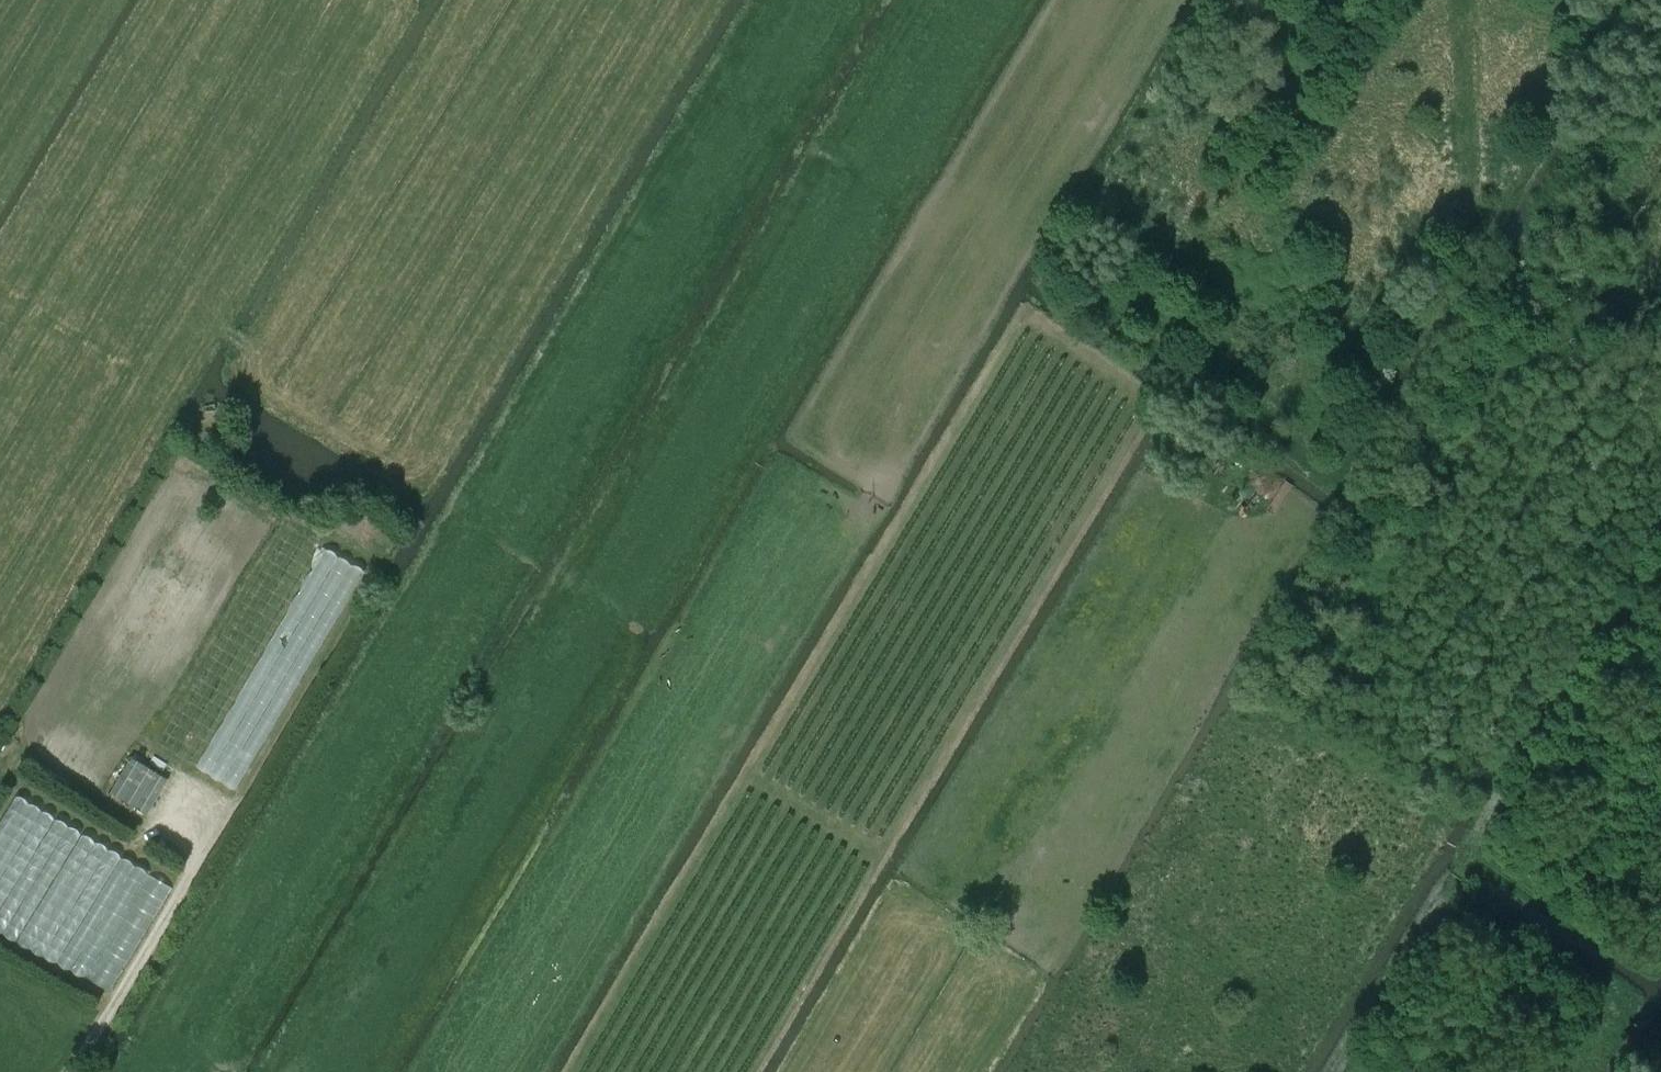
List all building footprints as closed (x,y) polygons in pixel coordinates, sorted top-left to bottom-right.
[(133,758),(112,792),(148,815),(169,780),(133,758)]
